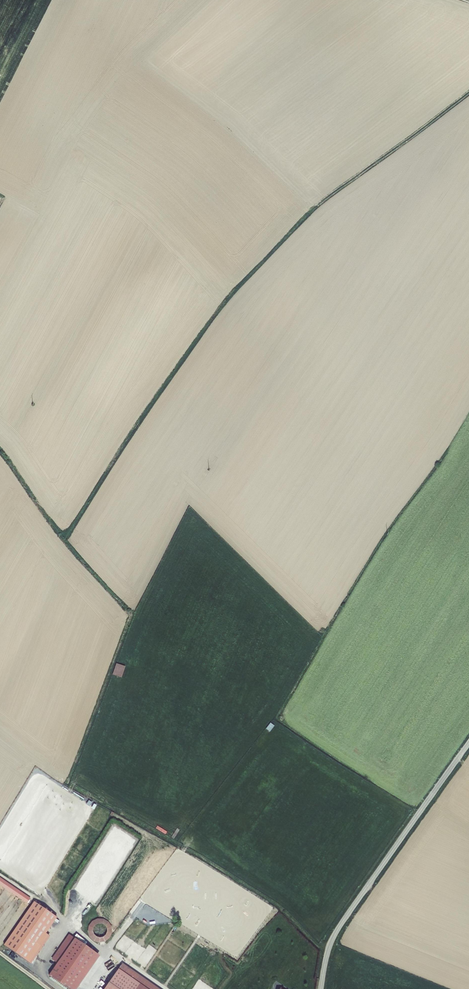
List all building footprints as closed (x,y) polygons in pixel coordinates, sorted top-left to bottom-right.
[(113,674),(122,677),(126,666),(117,663),(113,674)] [(271,731),(275,725),(271,722),(267,728),(271,731)] [(28,903),(34,894),(0,873),(0,884),(28,903)] [(33,901),(4,946),(34,964),(35,962),(33,961),(50,935),(47,933),(58,916),(33,901)] [(105,940),(109,936),(111,930),(110,924),(106,920),(100,917),(95,918),(90,921),(87,926),(86,932),(89,937),(94,941),(100,942),(100,944),(106,942),(105,940)] [(52,976),(70,988),(76,988),(101,955),(80,939),(52,976)] [(101,988),(165,988),(123,958),(101,988)]
